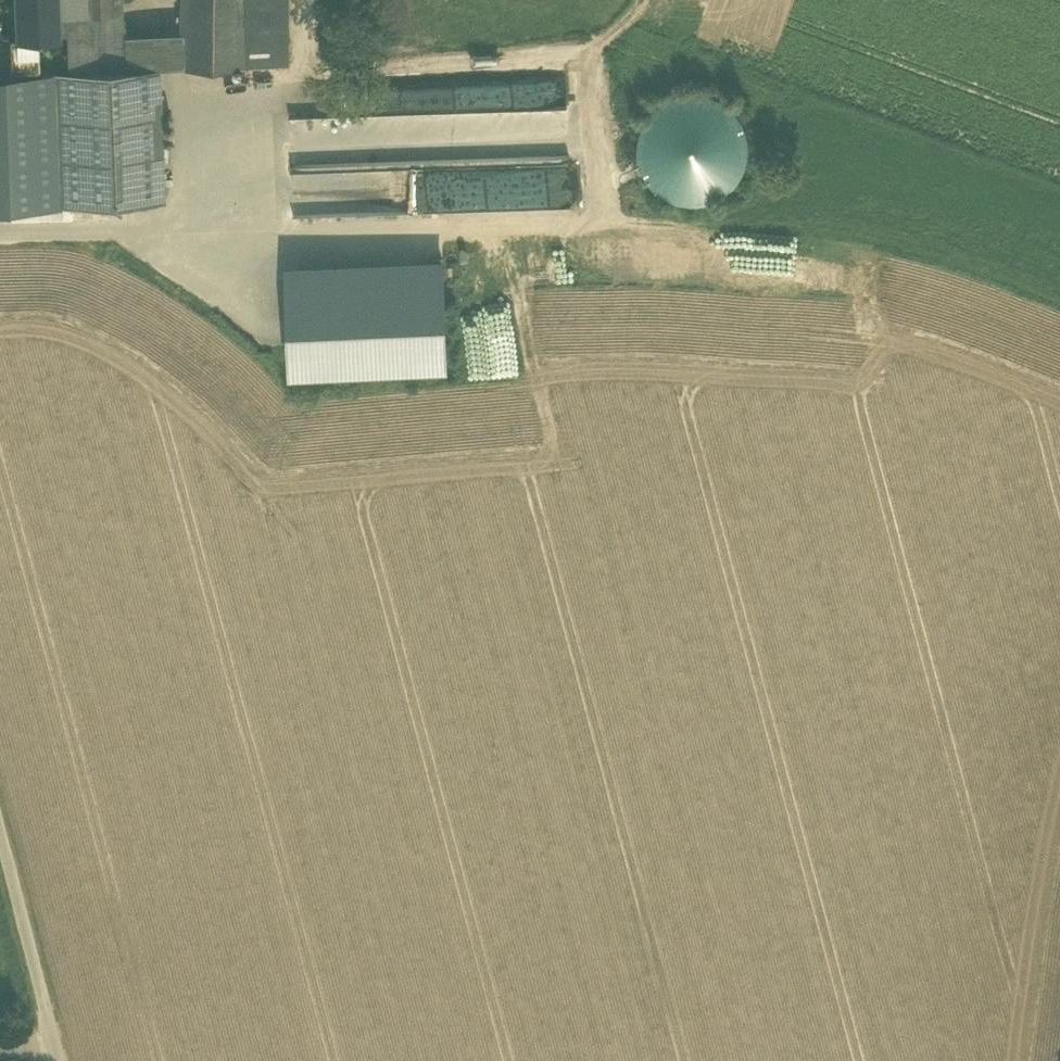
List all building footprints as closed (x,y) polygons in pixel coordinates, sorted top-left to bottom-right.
[(15,36),(37,36),(58,35),(58,31),(57,13),(56,0),(14,0),(16,34),(15,34),(15,36)] [(57,13),(121,10),(120,0),(56,0),(57,13)] [(188,31),(187,66),(246,64),(246,0),(190,0),(188,31)] [(246,64),(291,63),(290,0),(246,0),(246,64)] [(122,34),(121,10),(57,13),(58,31),(68,31),(69,72),(123,69),(122,43),(122,34)] [(167,50),(169,67),(187,66),(188,31),(122,34),(122,43),(137,43),(137,42),(139,42),(140,43),(153,43),(153,50),(167,50)] [(37,36),(15,36),(8,36),(10,70),(39,68),(37,36)] [(122,43),(123,69),(133,68),(154,67),(153,50),(153,43),(140,43),(139,42),(137,42),(137,43),(122,43)] [(153,50),(154,67),(158,67),(169,67),(167,50),(153,50)] [(154,67),(133,68),(139,201),(163,200),(158,67),(154,67)] [(62,204),(139,201),(133,68),(123,69),(69,72),(57,72),(57,74),(62,204)] [(0,76),(0,206),(62,204),(57,74),(0,76)] [(648,177),(661,190),(678,198),(695,201),(712,197),(727,189),(739,176),(746,160),(748,143),(745,126),(736,111),(723,99),(707,92),(688,91),(670,96),(654,107),(643,122),(638,140),(640,159),(648,177)] [(366,112),(290,115),(292,164),(368,161),(366,112)] [(287,263),(287,285),(444,279),(443,257),(287,263)] [(291,371),(447,366),(444,279),(287,285),(291,371)]
